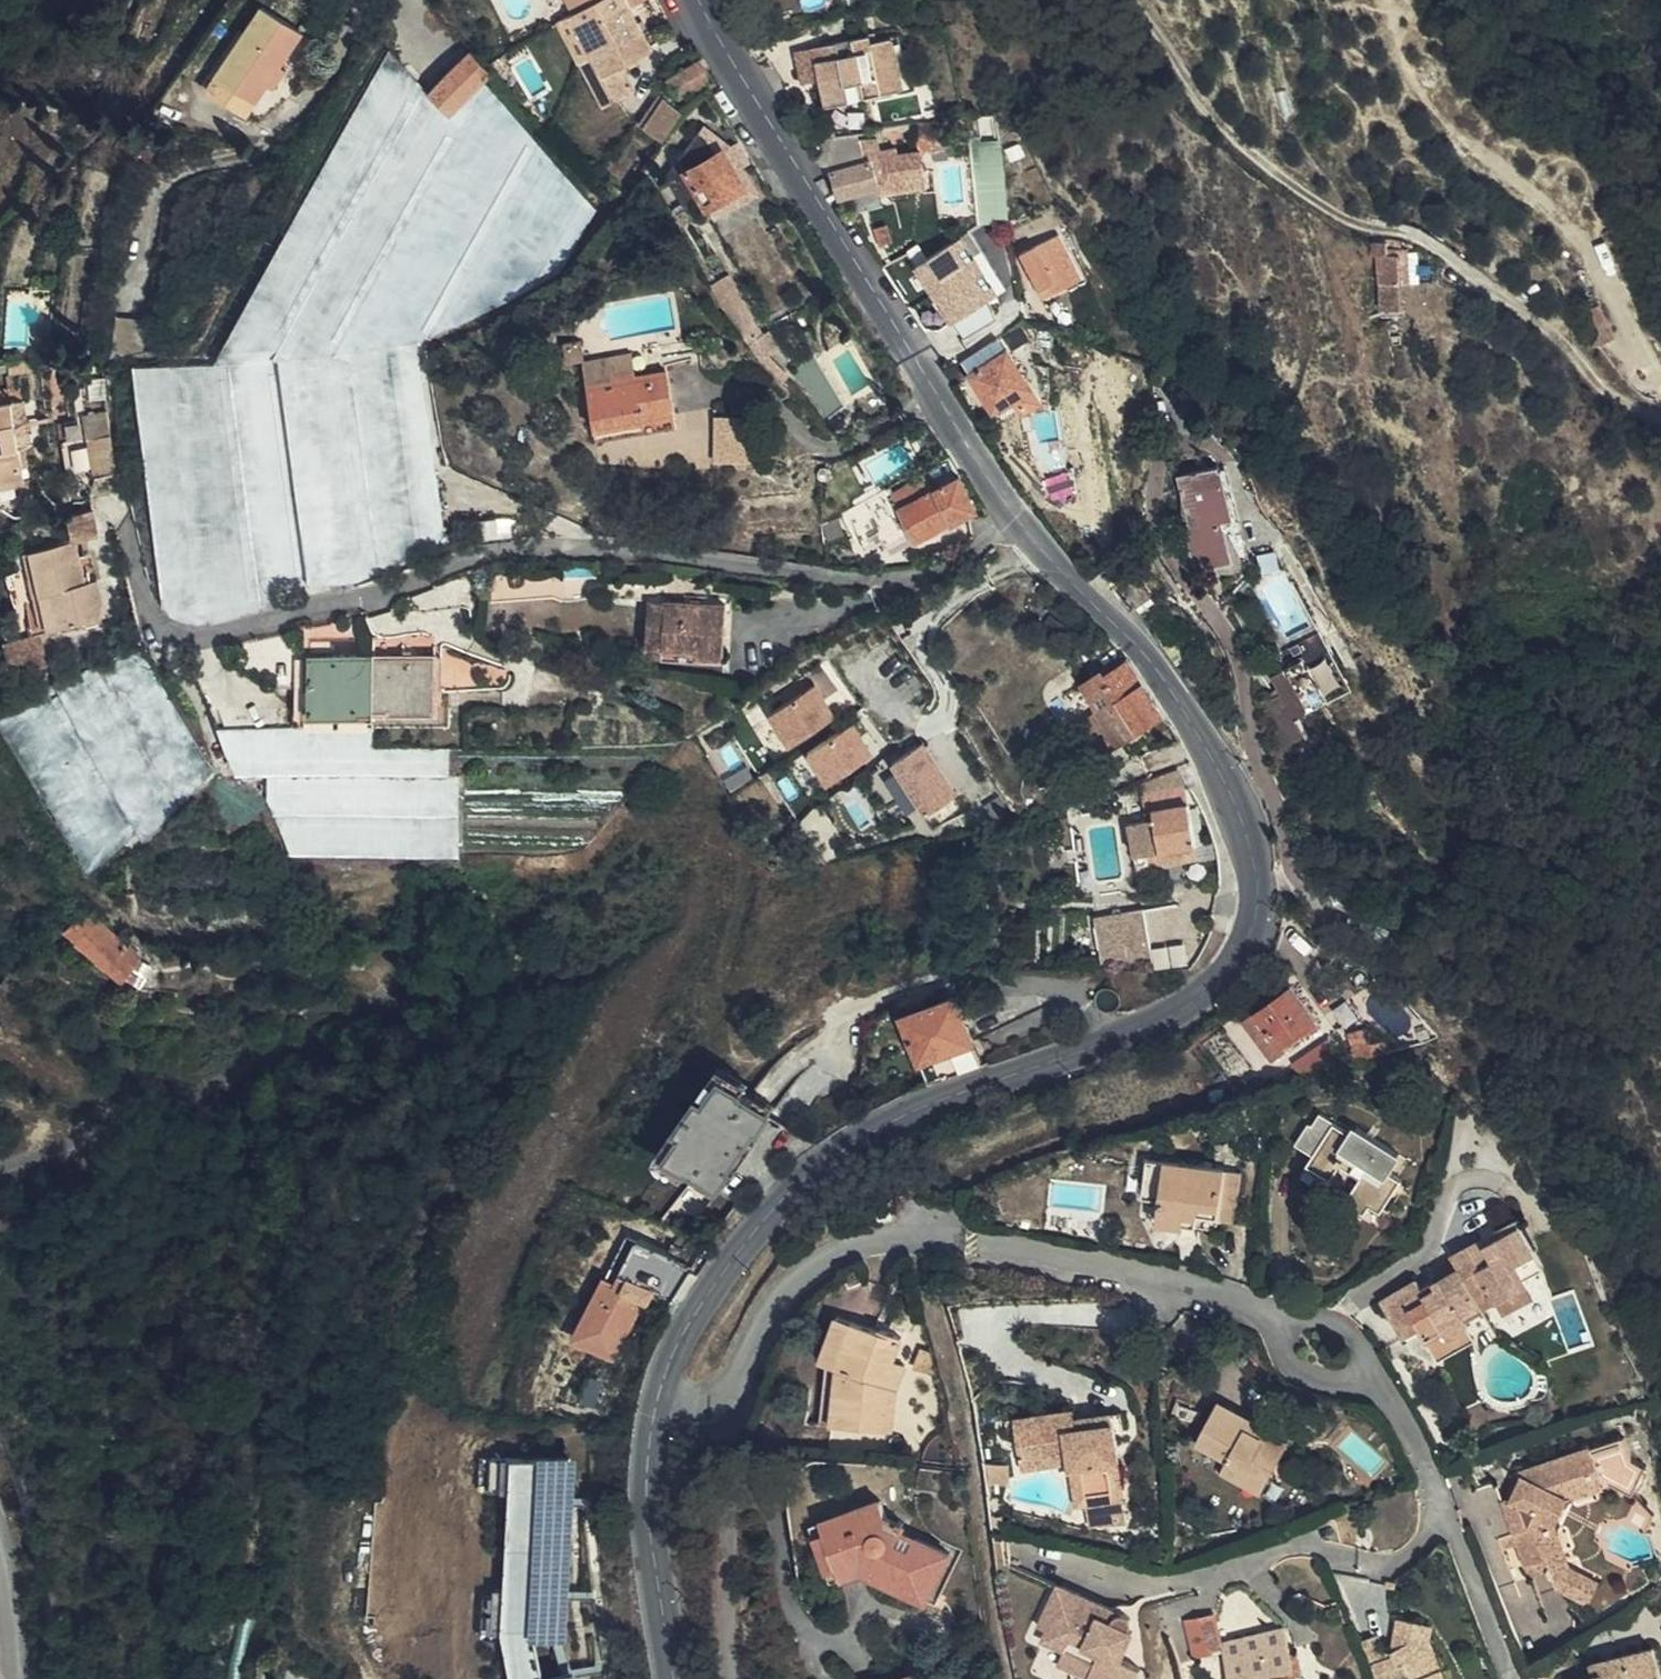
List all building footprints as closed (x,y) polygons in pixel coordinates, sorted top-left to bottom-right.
[(570,0),(552,0),(565,21),(571,17),(578,13),(570,0)] [(578,13),(580,16),(573,20),(597,59),(621,101),(640,90),(625,67),(658,47),(629,0),(570,0),(578,13)] [(766,16),(750,9),(747,17),(762,24),(766,16)] [(571,17),(565,21),(559,25),(585,67),(597,59),(573,20),(580,16),(578,13),(571,17)] [(254,111),(263,91),(271,72),(286,37),(239,17),(209,89),(203,86),(198,97),(227,111),(231,102),(254,111)] [(906,90),(895,39),(870,44),(869,38),(854,41),(856,53),(842,56),(839,44),(817,49),(824,82),(829,105),(853,100),(851,88),(864,85),(867,98),(906,90)] [(901,38),(895,39),(906,90),(913,88),(901,38)] [(824,82),(817,49),(793,55),(788,61),(806,86),(824,82)] [(451,115),(490,73),(470,51),(435,88),(429,95),(451,115)] [(610,109),(621,101),(597,59),(585,67),(610,109)] [(678,99),(709,79),(697,60),(666,80),(678,99)] [(271,72),(263,91),(270,94),(278,74),(271,72)] [(658,140),(678,110),(660,98),(640,127),(658,140)] [(929,122),(912,124),(918,150),(918,151),(943,148),(938,121),(929,122)] [(708,207),(715,218),(760,192),(753,179),(744,163),(752,158),(739,137),(731,142),(702,123),(697,130),(706,134),(716,151),(724,146),(747,185),(708,207)] [(747,185),(724,146),(716,151),(706,134),(697,130),(670,170),(691,205),(703,198),(708,207),(747,185)] [(856,133),(821,138),(826,153),(816,160),(831,172),(863,162),(858,141),(856,133)] [(999,135),(967,139),(977,222),(1009,219),(999,135)] [(831,172),(839,199),(878,187),(879,194),(925,184),(918,151),(918,150),(894,155),(879,159),(877,152),(875,138),(858,141),(863,162),(831,172)] [(892,148),(877,152),(879,159),(894,155),(892,148)] [(886,229),(873,233),(880,254),(893,249),(886,229)] [(968,232),(961,236),(997,291),(1005,286),(968,232)] [(1056,232),(1018,253),(1042,296),(1071,280),(1059,258),(1067,252),(1056,232)] [(997,291),(961,236),(917,266),(953,320),(997,291)] [(1384,255),(1384,243),(1373,240),(1375,283),(1398,285),(1397,255),(1384,255)] [(1067,252),(1059,258),(1071,280),(1080,275),(1067,252)] [(729,275),(712,284),(747,340),(763,332),(729,275)] [(1400,310),(1398,285),(1375,283),(1377,310),(1400,310)] [(763,332),(747,340),(757,356),(764,351),(771,347),(774,345),(775,343),(776,342),(776,340),(776,338),(776,336),(775,333),(773,332),(772,332),(770,331),(768,331),(767,331),(764,331),(763,332)] [(994,336),(968,351),(978,365),(1011,342),(1002,331),(994,336)] [(422,334),(408,336),(430,450),(438,455),(422,334)] [(1011,342),(978,365),(975,367),(999,402),(1018,388),(1023,394),(1028,401),(1043,390),(1011,342)] [(679,411),(670,362),(641,366),(637,343),(587,350),(598,423),(679,411)] [(779,376),(764,351),(757,356),(771,381),(779,376)] [(815,353),(792,369),(829,413),(847,401),(815,353)] [(4,362),(5,375),(8,375),(30,374),(29,361),(4,362)] [(1018,388),(999,402),(1003,408),(1023,394),(1018,388)] [(13,401),(11,389),(9,389),(5,390),(0,391),(0,403),(13,401)] [(107,394),(88,395),(89,418),(109,416),(107,394)] [(22,483),(26,483),(23,465),(33,464),(31,446),(24,400),(13,401),(0,403),(0,487),(22,483)] [(719,459),(749,456),(745,411),(714,414),(719,459)] [(120,491),(110,431),(88,435),(98,495),(120,491)] [(83,501),(73,436),(62,438),(72,503),(83,501)] [(33,464),(23,465),(26,483),(22,483),(24,496),(38,494),(33,464)] [(1232,518),(1221,470),(1216,470),(1215,466),(1175,476),(1187,521),(1182,523),(1194,570),(1231,560),(1221,521),(1232,518)] [(852,520),(867,549),(885,540),(888,544),(908,535),(910,539),(924,533),(922,531),(946,518),(949,522),(976,507),(959,477),(931,491),(924,478),(852,520)] [(103,504),(77,510),(83,534),(109,527),(103,504)] [(849,513),(820,524),(827,546),(858,532),(852,520),(849,513)] [(121,612),(110,576),(98,579),(85,540),(36,555),(60,631),(121,612)] [(1124,568),(1107,580),(1133,618),(1149,607),(1124,568)] [(725,651),(724,604),(663,603),(664,646),(697,646),(698,652),(725,651)] [(1360,690),(1323,625),(1250,666),(1270,702),(1283,695),(1271,675),(1305,657),(1332,706),(1360,690)] [(372,709),(373,654),(312,654),(311,708),(372,709)] [(437,654),(373,654),(372,709),(436,709),(437,654)] [(1262,720),(1287,762),(1310,749),(1297,726),(1332,706),(1305,657),(1271,675),(1283,695),(1270,702),(1275,713),(1262,720)] [(1119,746),(1166,715),(1130,659),(1106,675),(1102,669),(1079,684),(1119,746)] [(1100,757),(1119,746),(1079,684),(1059,697),(1100,757)] [(834,716),(814,685),(769,714),(789,745),(834,716)] [(872,754),(852,723),(807,752),(827,783),(872,754)] [(923,741),(892,761),(926,813),(956,793),(923,741)] [(1197,843),(1186,787),(1151,792),(1157,826),(1132,830),(1138,868),(1165,863),(1162,850),(1197,843)] [(1155,960),(1147,906),(1100,914),(1107,961),(1155,960)] [(109,934),(97,921),(85,932),(82,935),(99,952),(101,950),(116,961),(128,944),(112,932),(109,934)] [(1318,1020),(1291,986),(1256,1012),(1282,1048),(1318,1020)] [(905,1015),(928,1084),(958,1074),(981,1066),(957,996),(905,1015)] [(691,1168),(720,1188),(731,1171),(728,1170),(753,1132),(757,1133),(770,1115),(740,1095),(742,1091),(728,1082),(722,1078),(707,1100),(700,1096),(679,1128),(684,1132),(669,1158),(689,1171),(691,1168)] [(1311,1118),(1295,1145),(1314,1156),(1311,1162),(1337,1177),(1346,1163),(1369,1176),(1357,1195),(1375,1206),(1380,1196),(1392,1203),(1410,1174),(1395,1165),(1405,1148),(1359,1121),(1355,1128),(1323,1109),(1316,1121),(1311,1118)] [(720,1188),(751,1210),(774,1182),(805,1155),(816,1147),(770,1115),(757,1133),(753,1132),(743,1148),(728,1170),(731,1171),(720,1188)] [(1226,1172),(1221,1221),(1236,1223),(1244,1174),(1226,1172)] [(1196,1219),(1195,1232),(1220,1233),(1221,1221),(1196,1219)] [(1527,1290),(1524,1286),(1541,1277),(1514,1227),(1450,1262),(1457,1274),(1420,1295),(1418,1290),(1386,1308),(1406,1345),(1424,1335),(1429,1346),(1447,1337),(1451,1343),(1468,1333),(1462,1322),(1483,1311),(1480,1305),(1492,1299),(1496,1306),(1527,1290)] [(574,1335),(616,1359),(655,1292),(674,1258),(639,1238),(614,1283),(606,1279),(574,1335)] [(655,1292),(677,1305),(691,1281),(699,1272),(674,1258),(655,1292)] [(850,1318),(836,1313),(819,1359),(825,1361),(833,1363),(836,1365),(831,1423),(890,1430),(895,1387),(900,1373),(888,1369),(892,1357),(901,1334),(879,1326),(878,1328),(850,1318)] [(888,1369),(900,1373),(904,1362),(892,1357),(888,1369)] [(819,1422),(831,1423),(836,1365),(833,1363),(825,1361),(819,1422)] [(1164,1409),(1192,1425),(1199,1414),(1170,1397),(1164,1409)] [(1259,1427),(1217,1404),(1195,1445),(1225,1462),(1220,1473),(1239,1484),(1245,1472),(1274,1489),(1287,1468),(1277,1463),(1286,1445),(1268,1436),(1258,1430),(1259,1427)] [(1016,1412),(1017,1418),(1073,1411),(1073,1405),(1016,1412)] [(1075,1422),(1111,1417),(1110,1410),(1074,1414),(1075,1422)] [(1073,1411),(1017,1418),(1023,1466),(1070,1461),(1076,1508),(1080,1507),(1083,1527),(1124,1522),(1111,1417),(1075,1422),(1074,1414),(1073,1411)] [(1294,1433),(1275,1422),(1268,1436),(1286,1445),(1294,1433)] [(923,1459),(956,1463),(950,1430),(939,1432),(932,1437),(925,1445),(923,1459)] [(1490,1514),(1503,1550),(1520,1545),(1524,1556),(1536,1589),(1563,1578),(1567,1564),(1558,1539),(1566,1536),(1579,1507),(1619,1493),(1638,1501),(1651,1474),(1634,1464),(1626,1441),(1521,1479),(1507,1508),(1490,1514)] [(496,1452),(485,1451),(483,1485),(494,1486),(496,1452)] [(537,1625),(561,1626),(571,1456),(496,1452),(494,1486),(516,1487),(510,1582),(498,1582),(496,1622),(508,1623),(537,1625)] [(1245,1472),(1239,1484),(1269,1500),(1274,1489),(1245,1472)] [(823,1536),(835,1573),(857,1565),(928,1598),(948,1560),(914,1544),(908,1554),(894,1547),(901,1532),(886,1525),(877,1503),(845,1516),(849,1527),(823,1536)] [(819,1526),(823,1536),(849,1527),(845,1516),(819,1526)] [(1580,1572),(1566,1536),(1558,1539),(1567,1564),(1563,1578),(1536,1589),(1542,1605),(1563,1598),(1586,1601),(1593,1600),(1602,1587),(1580,1572)] [(1520,1545),(1503,1550),(1507,1562),(1524,1556),(1520,1545)] [(508,1634),(508,1623),(496,1622),(498,1582),(487,1581),(484,1633),(508,1634)] [(1060,1586),(1043,1625),(1052,1630),(1048,1639),(1071,1650),(1074,1639),(1103,1652),(1091,1677),(1096,1678),(1139,1678),(1144,1669),(1123,1659),(1135,1632),(1132,1630),(1134,1621),(1133,1618),(1129,1614),(1126,1613),(1122,1613),(1060,1586)] [(1208,1617),(1207,1612),(1182,1618),(1183,1623),(1208,1617)] [(1430,1650),(1421,1653),(1417,1639),(1419,1621),(1392,1616),(1385,1652),(1381,1652),(1376,1640),(1356,1648),(1368,1678),(1441,1678),(1430,1650)] [(1208,1617),(1183,1623),(1191,1655),(1216,1648),(1208,1617)] [(1428,1623),(1419,1621),(1417,1639),(1421,1653),(1430,1650),(1426,1640),(1428,1623)] [(506,1678),(535,1678),(537,1625),(508,1623),(508,1634),(506,1678)] [(1302,1678),(1298,1676),(1292,1676),(1288,1654),(1282,1627),(1217,1640),(1225,1678),(1302,1678)] [(1071,1650),(1064,1665),(1091,1677),(1103,1652),(1074,1639),(1071,1650)] [(1653,1643),(1589,1662),(1591,1673),(1570,1678),(1660,1678),(1660,1669),(1653,1643)] [(1293,1653),(1288,1654),(1292,1676),(1298,1676),(1293,1653)]
